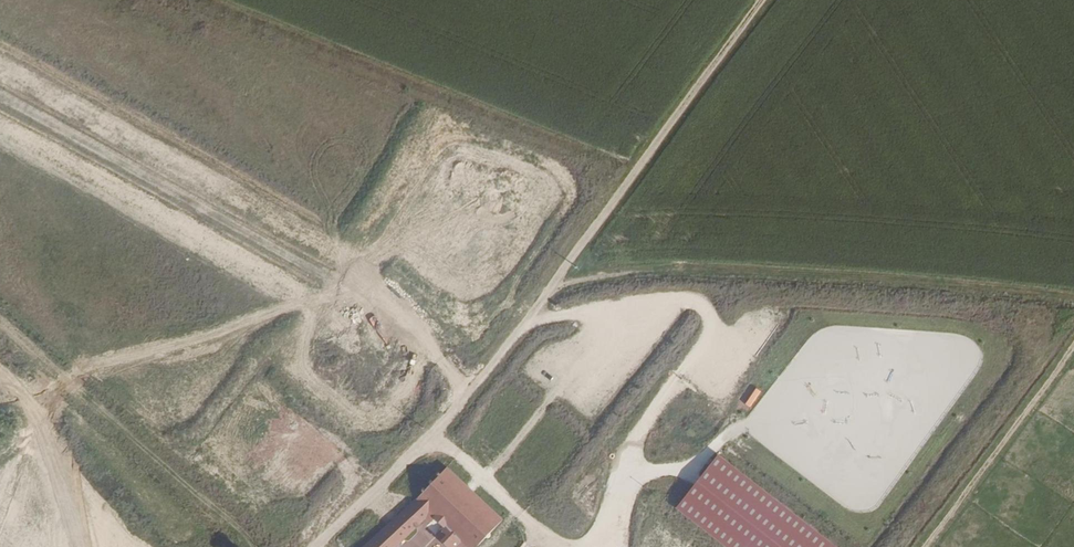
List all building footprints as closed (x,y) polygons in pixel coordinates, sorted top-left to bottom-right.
[(678,507),(729,546),(835,546),(719,455),(678,507)] [(421,521),(426,525),(430,520),(435,525),(431,530),(450,546),(456,546),(460,543),(465,546),(476,546),(486,535),(488,536),(491,534),(489,532),(501,520),(444,466),(430,481),(428,479),(426,482),(428,483),(404,508),(361,546),(393,546),(421,521)]
